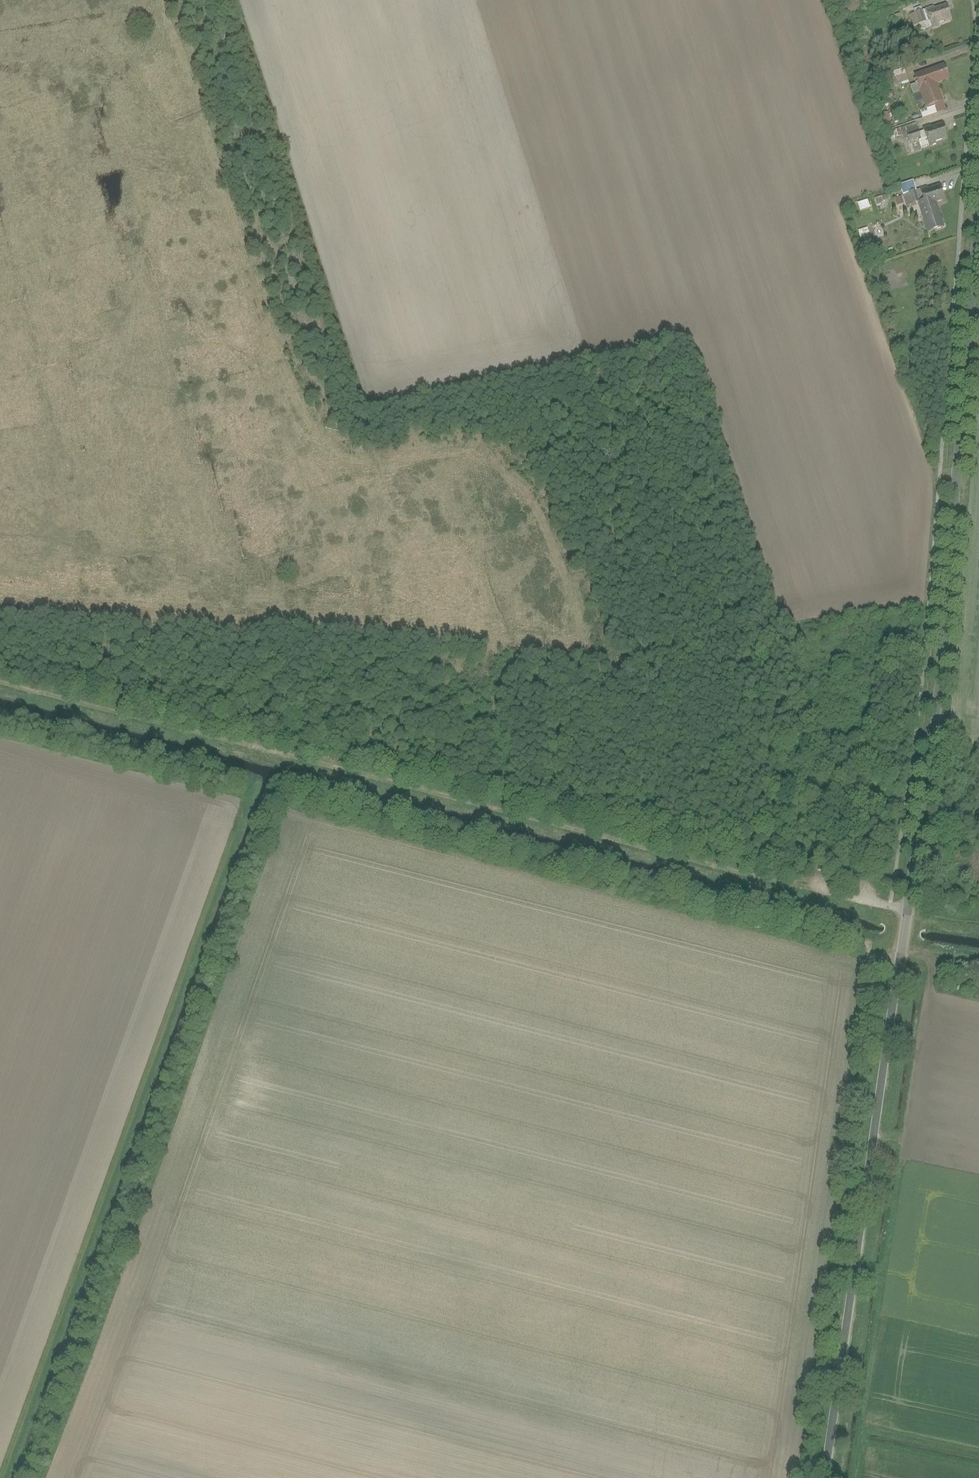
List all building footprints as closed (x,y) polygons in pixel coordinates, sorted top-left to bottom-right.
[(947,3),(928,10),(933,25),(952,19),(947,3)] [(910,27),(916,25),(912,14),(911,9),(905,11),(910,27)] [(924,10),(912,14),(916,25),(928,21),(924,10)] [(945,64),(915,74),(917,82),(921,93),(927,108),(945,102),(938,83),(950,79),(945,64)] [(917,82),(911,84),(915,95),(921,93),(917,82)] [(922,110),(924,117),(947,109),(945,102),(927,108),(922,110)] [(917,121),(897,128),(900,136),(908,133),(920,129),(917,121)] [(943,123),(924,130),(930,145),(949,138),(943,123)] [(920,129),(908,133),(911,141),(923,137),(920,129)] [(901,185),(905,194),(917,190),(914,181),(901,185)] [(942,186),(918,194),(920,201),(930,231),(945,226),(936,202),(946,199),(942,186)] [(917,190),(905,194),(908,205),(920,201),(918,194),(917,190)] [(859,229),(862,239),(871,237),(868,227),(859,229)]
